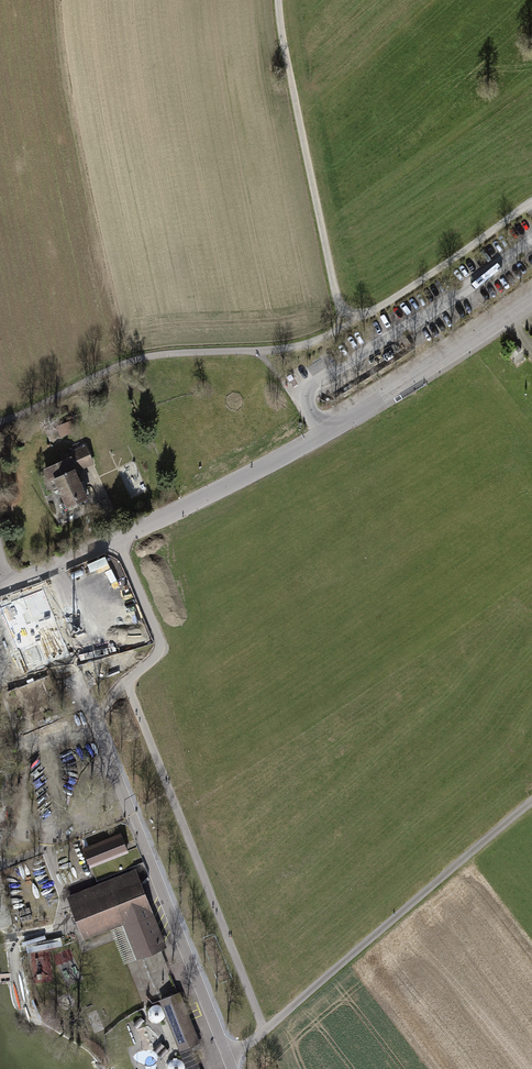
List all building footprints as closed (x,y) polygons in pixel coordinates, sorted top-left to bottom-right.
[(46,431),(51,441),(76,432),(72,421),(46,431)] [(67,510),(91,500),(79,471),(95,464),(87,446),(69,452),(71,457),(43,470),(49,482),(54,480),(67,510)] [(0,607),(0,611),(25,673),(70,656),(44,590),(0,607)] [(0,612),(0,680),(23,671),(0,612)] [(129,851),(121,831),(79,849),(87,869),(129,851)] [(167,944),(136,869),(69,896),(83,929),(86,937),(122,922),(136,957),(167,944)] [(163,960),(132,974),(146,1005),(160,998),(158,992),(174,985),(163,960)] [(180,994),(160,1001),(184,1068),(196,1068),(188,1047),(198,1043),(180,994)]
